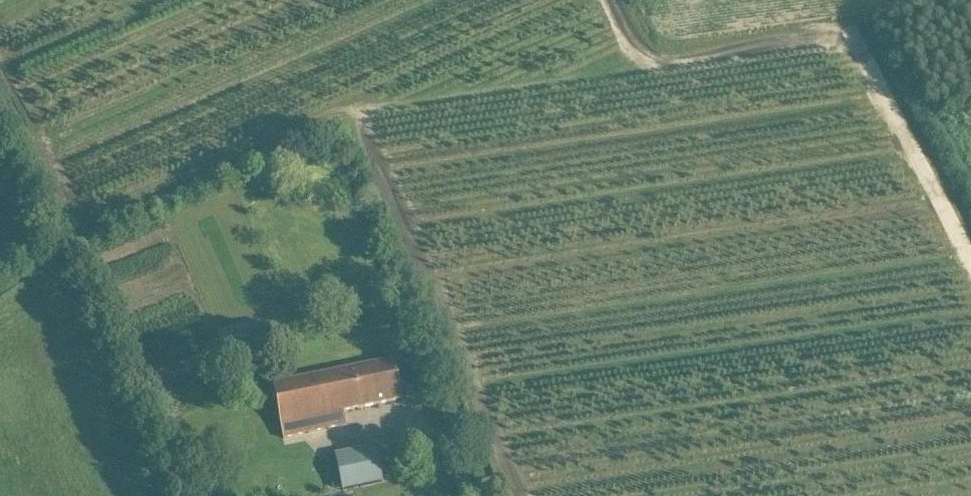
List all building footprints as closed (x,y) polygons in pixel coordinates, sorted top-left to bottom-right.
[(402,400),(394,361),(273,386),(283,438),(346,425),(343,412),(402,400)] [(376,448),(336,456),(343,492),(383,484),(376,448)]
